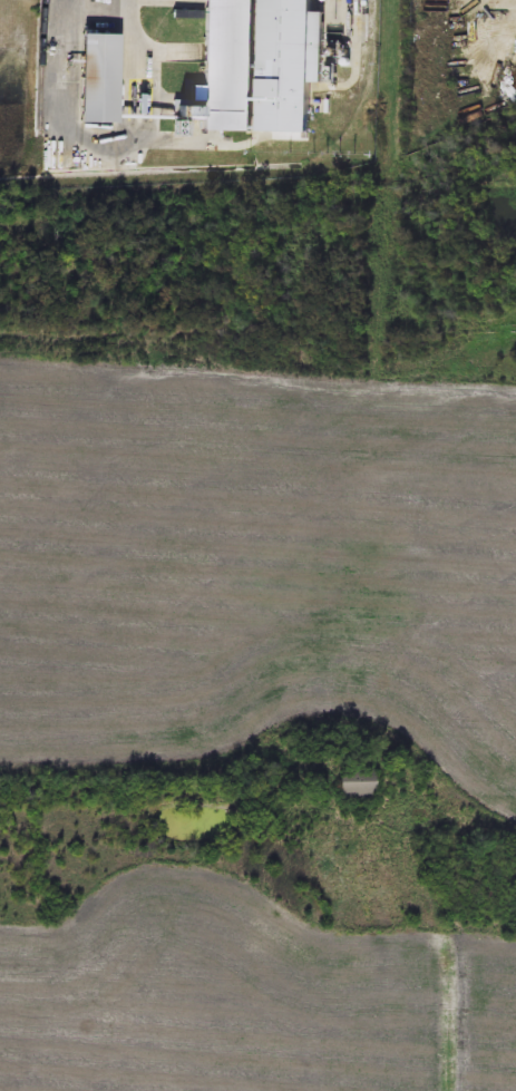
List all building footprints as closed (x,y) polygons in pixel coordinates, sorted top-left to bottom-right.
[(202,131),(204,0),(310,0),(309,12),(321,12),(320,85),(306,84),(305,134),(202,131)] [(340,802),(340,770),(377,770),(377,802),(340,802)]
